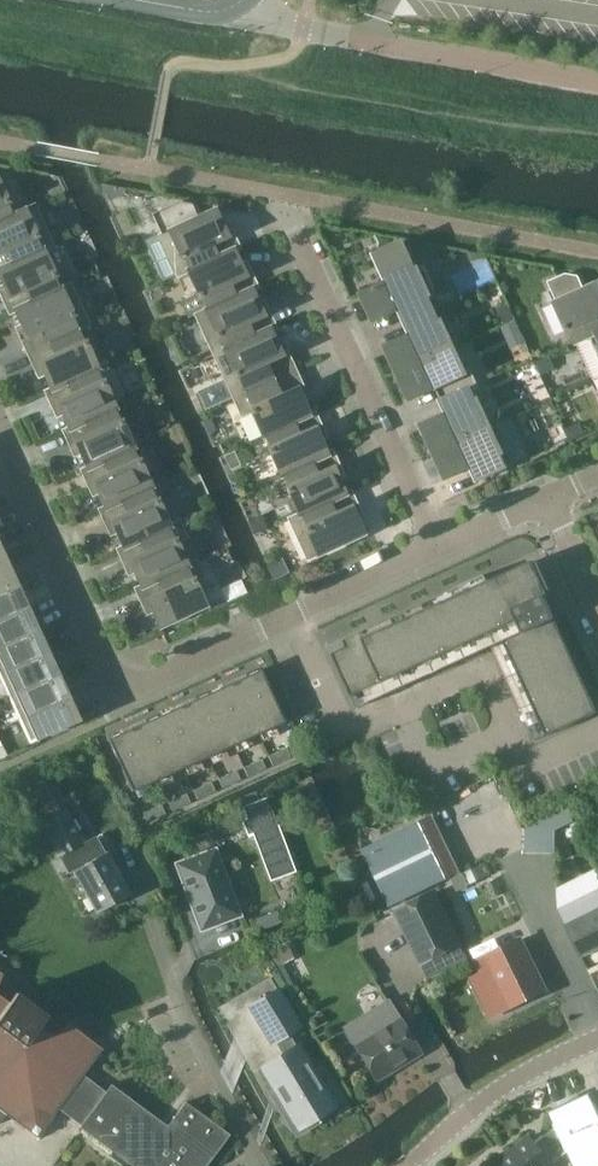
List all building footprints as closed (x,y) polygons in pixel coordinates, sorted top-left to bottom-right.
[(35,206),(34,205),(11,215),(6,204),(8,202),(0,184),(0,222),(35,206)] [(101,184),(100,184),(108,200),(124,193),(124,188),(101,184)] [(159,235),(177,276),(239,248),(230,227),(224,230),(215,209),(196,218),(190,205),(179,203),(153,215),(162,234),(159,235)] [(53,245),(35,206),(0,222),(0,270),(53,245)] [(406,322),(442,306),(458,299),(451,284),(436,291),(424,265),(416,269),(405,245),(398,244),(375,254),(387,282),(362,294),(374,322),(400,310),(406,322)] [(53,245),(0,270),(0,279),(5,290),(0,293),(9,313),(71,285),(70,284),(59,289),(53,277),(56,276),(44,250),(53,246),(53,245)] [(239,249),(239,248),(177,276),(178,277),(187,273),(199,298),(201,297),(207,309),(195,314),(195,315),(257,287),(248,267),(242,269),(234,251),(239,249)] [(576,343),(597,333),(597,284),(583,290),(578,277),(566,275),(550,283),(558,302),(555,303),(568,331),(570,330),(576,343)] [(27,353),(89,324),(71,285),(9,313),(10,314),(15,312),(23,330),(18,332),(27,353)] [(257,288),(257,287),(195,315),(213,355),(275,326),(266,306),(260,308),(252,290),(257,288)] [(398,374),(460,345),(442,306),(406,322),(411,335),(386,346),(398,374)] [(516,321),(501,327),(510,348),(525,342),(516,321)] [(89,325),(89,324),(27,353),(36,373),(42,371),(50,389),(45,391),(45,392),(98,368),(86,341),(83,343),(78,331),(89,325)] [(275,327),(275,326),(213,355),(233,398),(295,369),(284,345),(278,348),(270,330),(275,327)] [(576,343),(577,344),(590,337),(597,355),(597,333),(576,343)] [(442,402),(478,385),(472,370),(466,372),(456,349),(461,346),(460,345),(398,374),(411,401),(436,389),(442,402)] [(549,356),(537,361),(542,374),(555,368),(549,356)] [(98,369),(98,368),(45,392),(55,412),(60,410),(68,428),(63,431),(63,432),(116,407),(104,381),(101,382),(96,370),(98,369)] [(305,393),(295,369),(233,398),(241,416),(251,412),(262,436),(314,412),(314,411),(308,414),(300,395),(305,393)] [(434,453),(497,424),(496,423),(491,426),(480,402),(485,400),(478,385),(442,402),(447,414),(422,426),(434,453)] [(116,408),(116,407),(63,432),(73,452),(78,450),(86,468),(81,470),(81,471),(134,447),(122,420),(119,421),(114,410),(116,408)] [(324,432),(314,412),(262,436),(262,437),(265,436),(270,448),(268,449),(280,476),(332,452),(332,451),(327,453),(318,435),(324,432)] [(210,419),(202,422),(207,433),(215,430),(210,419)] [(580,423),(567,429),(572,441),(585,435),(580,423)] [(515,465),(497,424),(434,453),(447,480),(472,468),(478,481),(515,465)] [(134,448),(134,447),(81,471),(91,491),(96,489),(104,507),(99,509),(99,510),(152,486),(140,460),(137,461),(132,449),(134,448)] [(233,450),(223,455),(229,468),(239,463),(233,450)] [(342,472),(332,452),(280,476),(280,477),(283,476),(288,487),(286,489),(297,514),(288,518),(289,519),(350,491),(350,490),(345,493),(336,474),(342,472)] [(152,487),(152,486),(99,510),(109,531),(114,528),(122,546),(117,549),(117,550),(179,522),(179,521),(170,525),(158,499),(155,500),(150,488),(152,487)] [(360,511),(350,491),(289,519),(307,560),(364,534),(354,514),(360,511)] [(261,515),(248,520),(254,534),(267,528),(261,515)] [(186,537),(179,522),(117,550),(127,570),(132,568),(140,586),(135,589),(197,561),(197,560),(188,564),(177,541),(186,537)] [(282,557),(266,564),(274,579),(289,572),(282,557)] [(204,577),(197,561),(135,589),(145,610),(150,607),(159,627),(207,606),(195,581),(204,577)] [(590,694),(582,698),(577,686),(584,683),(555,617),(554,617),(545,596),(549,595),(548,592),(543,594),(531,566),(535,564),(534,561),(489,582),(486,575),(467,583),(470,591),(443,603),(440,595),(405,611),(409,619),(382,631),(378,623),(344,639),(347,647),(333,654),(357,708),(493,646),(536,741),(597,713),(597,712),(590,694)] [(6,563),(0,566),(0,593),(16,586),(6,563)] [(240,580),(230,585),(236,597),(245,593),(240,580)] [(16,586),(0,593),(0,620),(27,608),(16,586)] [(27,608),(0,620),(0,647),(37,631),(27,608)] [(37,631),(0,647),(0,674),(47,653),(37,631)] [(47,653),(0,674),(0,678),(9,697),(57,675),(47,653)] [(260,669),(223,686),(107,739),(132,792),(284,722),(260,669)] [(67,698),(57,675),(9,697),(19,720),(67,698)] [(78,721),(67,698),(19,720),(30,743),(78,721)] [(290,757),(286,748),(268,756),(272,765),(290,757)] [(265,768),(261,759),(243,768),(247,777),(265,768)] [(240,780),(236,771),(218,779),(222,788),(240,780)] [(215,791),(211,782),(193,790),(197,799),(215,791)] [(48,784),(25,797),(39,823),(62,810),(48,784)] [(190,803),(186,794),(168,802),(172,811),(190,803)] [(246,818),(241,820),(246,834),(253,832),(254,835),(277,827),(266,797),(242,805),(246,818)] [(165,814),(161,805),(143,813),(147,822),(165,814)] [(525,829),(525,852),(555,852),(555,829),(579,818),(573,805),(525,829)] [(39,823),(44,833),(57,856),(83,842),(64,808),(62,810),(39,823)] [(419,821),(364,848),(391,904),(447,878),(419,821)] [(277,827),(254,835),(270,879),(293,871),(277,827)] [(214,850),(177,864),(201,929),(239,915),(214,850)] [(104,852),(72,870),(96,912),(128,894),(104,852)] [(463,873),(451,878),(457,891),(468,886),(463,873)] [(558,910),(565,923),(581,956),(597,948),(597,890),(558,910)] [(396,911),(421,963),(459,944),(434,892),(396,911)] [(519,940),(485,957),(510,1008),(544,991),(519,940)] [(287,944),(268,953),(275,967),(294,957),(287,944)] [(270,974),(242,993),(248,1001),(276,982),(270,974)] [(298,1129),(298,1130),(299,1129),(299,1130),(319,1122),(319,1123),(321,1122),(318,1118),(335,1107),(298,1045),(296,1046),(288,1034),(301,1027),(278,989),(249,1007),(272,1044),(276,1042),(283,1054),(261,1068),(274,1089),(269,1092),(282,1114),(283,1113),(297,1129),(298,1129)] [(228,1133),(183,1101),(165,1125),(109,1083),(104,1091),(83,1075),(102,1049),(67,1023),(52,1035),(39,1025),(47,1015),(15,993),(8,1002),(0,996),(0,1120),(4,1114),(35,1137),(57,1108),(79,1124),(77,1126),(130,1165),(129,1165),(204,1165),(228,1133)] [(418,1052),(395,1016),(387,1001),(344,1027),(375,1078),(418,1052)] [(544,1136),(559,1155),(561,1157),(567,1154),(573,1165),(597,1165),(597,1111),(595,1103),(591,1096),(585,1094),(552,1109),(550,1116),(553,1122),(555,1126),(544,1136)] [(483,1165),(553,1165),(530,1136),(503,1159),(498,1154),(483,1165)]
